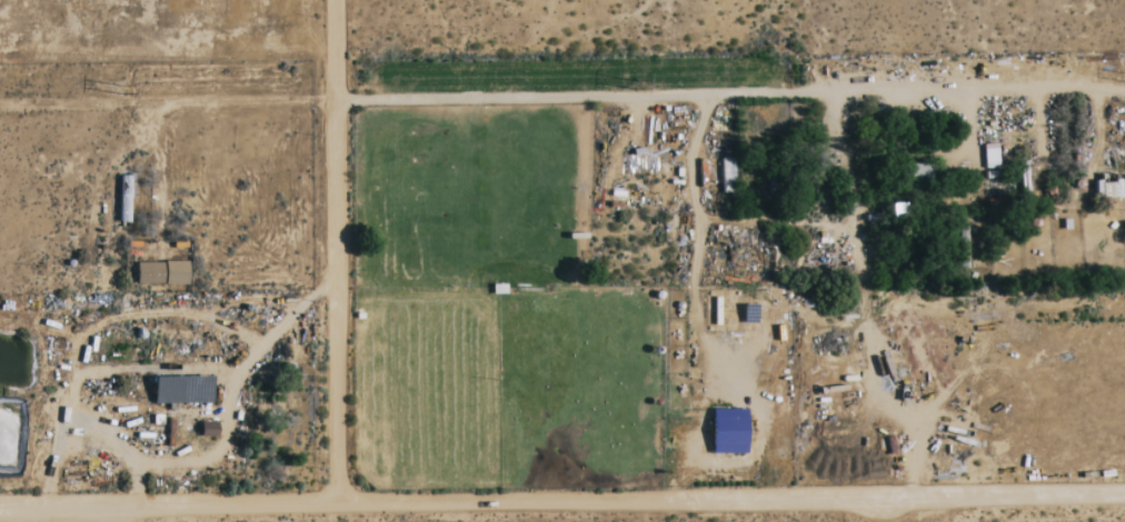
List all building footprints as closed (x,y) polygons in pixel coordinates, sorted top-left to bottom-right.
[(998,168),(997,145),(983,146),(985,169),(998,168)] [(930,168),(904,165),(903,181),(928,184),(930,168)] [(187,262),(136,263),(136,286),(187,285),(187,262)] [(712,410),(712,455),(746,455),(747,410),(712,410)]
